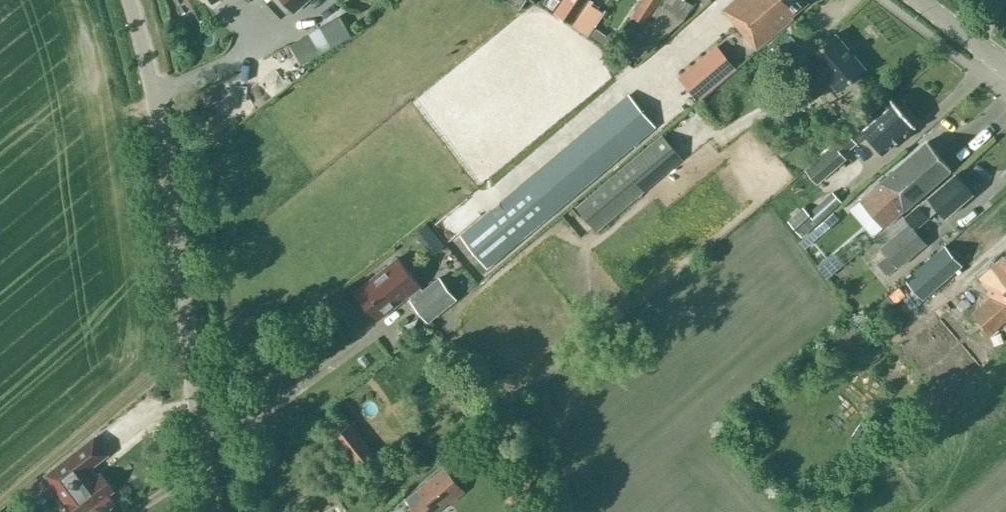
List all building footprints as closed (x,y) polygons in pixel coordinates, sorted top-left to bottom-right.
[(292,9),(301,0),(304,3),(307,0),(284,0),(292,9)] [(555,13),(572,24),(588,0),(563,0),(555,13)] [(682,18),(692,3),(686,0),(660,0),(627,51),(636,57),(682,18)] [(659,0),(642,0),(632,15),(644,23),(659,0)] [(723,9),(757,49),(793,17),(792,15),(808,1),(807,0),(733,0),(723,9)] [(307,31),(318,52),(331,45),(319,24),(307,31)] [(836,33),(809,56),(815,64),(798,78),(811,94),(829,79),(838,90),(864,67),(836,33)] [(768,52),(777,63),(799,44),(790,34),(768,52)] [(698,98),(735,67),(717,46),(680,77),(698,98)] [(655,125),(637,104),(629,94),(461,236),(486,267),(655,125)] [(858,130),(862,127),(883,153),(915,126),(890,97),(859,123),(858,121),(853,125),(858,130)] [(574,206),(595,230),(681,158),(661,133),(574,206)] [(848,135),(806,172),(817,185),(846,160),(843,156),(857,144),(848,135)] [(951,168),(927,140),(880,181),(880,182),(862,198),(885,225),(903,208),(904,209),(951,168)] [(955,173),(904,216),(902,215),(873,239),(880,247),(890,258),(882,265),(888,273),(896,266),(897,267),(926,242),(914,228),(928,216),(928,215),(937,207),(945,216),(972,192),(955,173)] [(808,212),(802,205),(786,220),(801,235),(840,200),(831,190),(808,212)] [(831,220),(834,216),(830,212),(815,226),(819,231),(820,232),(832,221),(831,220)] [(803,246),(819,231),(815,226),(798,241),(803,246)] [(922,299),(961,264),(945,245),(905,279),(922,299)] [(1004,257),(1003,255),(978,277),(989,289),(987,292),(991,296),(970,314),(988,335),(1005,320),(1005,255),(1004,257)] [(356,291),(378,318),(408,294),(412,299),(411,300),(428,321),(456,298),(439,277),(423,290),(419,285),(420,285),(398,257),(356,291)] [(332,436),(357,467),(374,453),(349,422),(332,436)] [(38,482),(45,492),(54,484),(60,492),(76,511),(84,511),(88,509),(90,511),(100,511),(113,502),(107,494),(112,490),(100,474),(96,477),(88,468),(107,453),(94,437),(75,452),(47,475),(38,482)] [(465,490),(445,467),(406,499),(412,506),(411,507),(415,511),(435,511),(449,501),(450,502),(465,490)]
